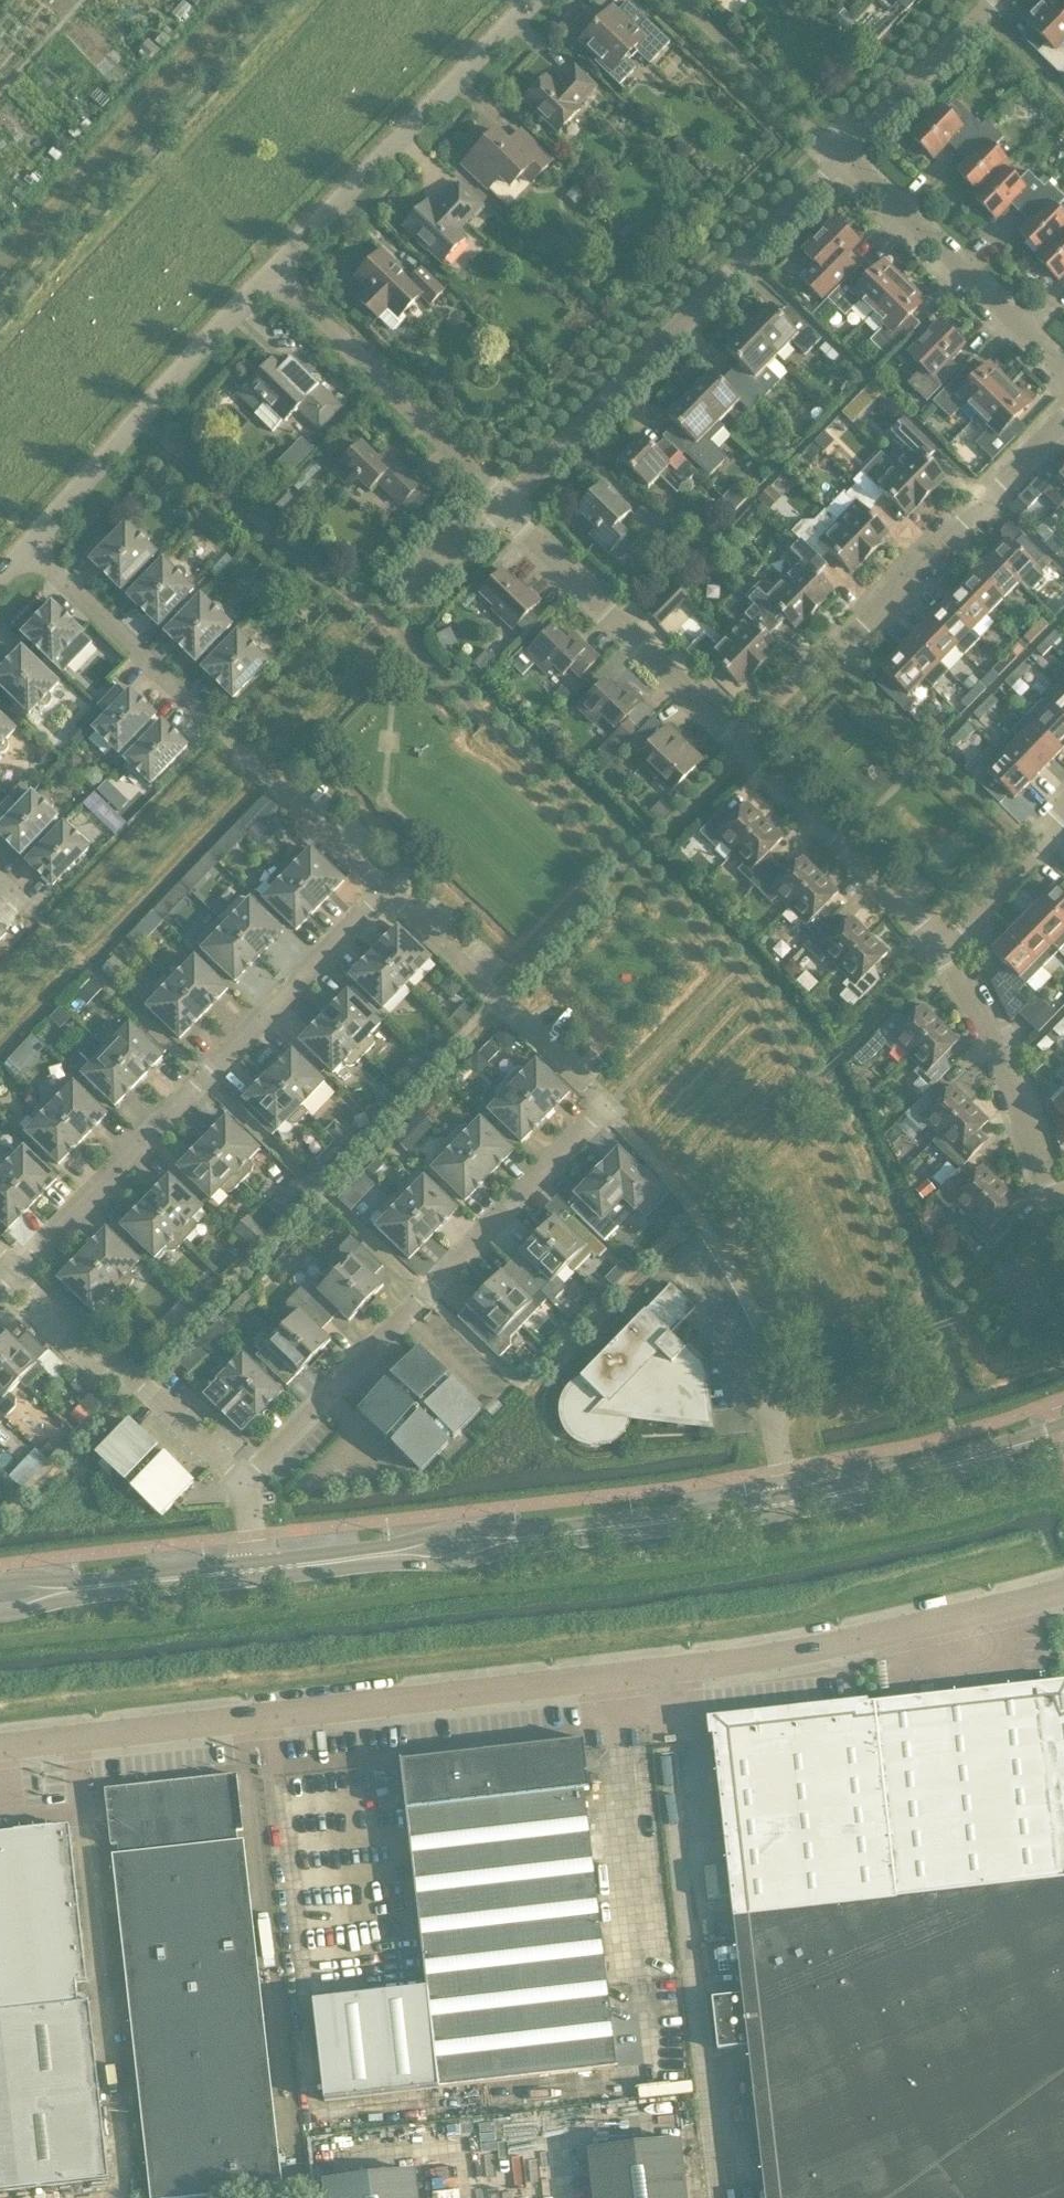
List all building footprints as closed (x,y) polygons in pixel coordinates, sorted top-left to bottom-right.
[(897,1),(907,11),(917,0),(898,0),(897,1)] [(1041,0),(1022,20),(1046,44),(1037,54),(1061,78),(1063,76),(1063,47),(1062,45),(1063,44),(1063,23),(1041,0)] [(1041,0),(1063,23),(1063,0),(1041,0)] [(613,9),(580,42),(598,59),(595,62),(619,86),(637,68),(626,59),(634,50),(649,65),(670,43),(628,2),(617,13),(613,9)] [(546,79),(525,101),(558,134),(580,112),(577,108),(596,89),(576,69),(557,89),(546,79)] [(984,128),(982,126),(981,127),(966,111),(955,122),(940,108),(911,137),(934,159),(952,140),(963,150),(968,145),(968,146),(969,146),(968,145),(984,128)] [(969,146),(968,146),(976,154),(957,174),(978,195),(979,195),(980,195),(1004,170),(1004,169),(1009,164),(994,149),(1004,139),(993,128),(997,125),(990,118),(982,126),(984,128),(968,145),(969,146)] [(495,132),(462,166),(486,189),(498,177),(505,184),(517,171),(530,184),(551,162),(528,139),(516,152),(495,132)] [(979,195),(978,195),(974,200),(996,221),(1016,201),(1026,211),(1031,206),(1031,205),(1047,189),(1045,187),(1049,183),(1050,182),(1044,176),(1039,182),(1029,172),(1018,184),(1004,170),(980,195),(979,195)] [(1031,206),(1039,213),(1019,234),(1040,255),(1036,260),(1041,255),(1042,256),(1063,233),(1063,217),(1056,209),(1063,201),(1063,197),(1049,183),(1045,187),(1047,189),(1031,205),(1031,206)] [(586,195),(575,186),(566,196),(576,205),(586,195)] [(427,203),(404,227),(417,240),(416,242),(426,252),(428,251),(442,264),(465,240),(458,233),(482,208),(460,187),(435,212),(427,203)] [(818,267),(803,282),(822,301),(844,278),(834,268),(857,244),(833,222),(803,253),(818,267)] [(1042,256),(1041,255),(1036,260),(1059,282),(1063,277),(1063,233),(1042,256)] [(363,270),(354,279),(366,291),(357,300),(391,334),(407,318),(404,315),(417,301),(425,310),(442,293),(420,271),(411,281),(381,252),(373,260),(366,264),(363,270)] [(871,315),(903,282),(884,263),(860,286),(851,277),(828,301),(812,317),(817,322),(833,306),(845,318),(859,304),(871,315)] [(903,282),(871,315),(883,327),(869,342),(887,359),(910,335),(900,325),(924,301),(903,282)] [(748,327),(778,356),(791,342),(806,356),(822,340),(803,321),(794,330),(771,308),(758,322),(755,320),(748,327)] [(923,368),(907,385),(927,404),(951,379),(959,370),(949,361),(963,346),(940,323),(909,355),(923,368)] [(778,356),(748,327),(739,336),(742,338),(728,352),(751,374),(742,383),(761,402),(780,382),(766,368),(778,356)] [(825,343),(819,350),(833,363),(839,357),(825,343)] [(273,359),(237,397),(256,414),(255,415),(273,432),(282,422),(283,423),(295,410),(309,423),(320,432),(343,408),(291,359),(282,368),(273,359)] [(977,419),(1009,385),(988,365),(966,388),(956,379),(932,404),(950,421),(964,406),(977,419)] [(761,402),(742,383),(732,393),(712,374),(699,387),(697,385),(688,393),(719,423),(719,422),(739,402),(750,413),(761,402)] [(870,385),(860,396),(870,406),(880,396),(870,385)] [(1009,385),(977,419),(989,430),(975,445),(993,462),(1016,437),(1007,428),(1030,405),(1009,385)] [(719,423),(688,393),(681,401),(684,403),(669,418),(695,443),(685,453),(710,478),(729,458),(712,441),(725,428),(719,423)] [(892,466),(927,500),(937,490),(934,486),(942,478),(921,458),(931,448),(903,421),(888,437),(904,453),(892,466)] [(834,442),(824,432),(814,442),(824,452),(834,442)] [(291,473),(314,448),(302,437),(279,462),(291,473)] [(626,451),(617,460),(622,465),(624,464),(649,489),(659,478),(677,495),(698,474),(673,449),(663,459),(642,438),(629,453),(626,451)] [(359,446),(331,475),(348,491),(356,482),(368,493),(375,486),(399,508),(419,488),(395,465),(387,473),(359,446)] [(812,459),(820,451),(814,446),(807,454),(812,459)] [(1028,489),(1039,499),(1056,481),(1063,489),(1063,453),(1028,489)] [(927,500),(892,466),(874,483),(863,473),(853,483),(856,486),(857,486),(876,504),(884,496),(904,516),(913,507),(916,511),(927,500)] [(161,491),(168,485),(162,479),(155,485),(161,491)] [(601,485),(576,512),(595,530),(588,537),(607,555),(626,535),(616,525),(629,512),(601,485)] [(845,491),(825,511),(871,557),(881,547),(877,543),(885,535),(865,515),(876,504),(857,486),(856,486),(848,494),(845,491)] [(780,496),(770,487),(757,500),(767,510),(780,496)] [(284,490),(272,503),(281,511),(293,498),(284,490)] [(1022,494),(1014,502),(1025,513),(1033,504),(1022,494)] [(644,505),(634,516),(658,538),(668,528),(644,505)] [(871,557),(825,511),(814,521),(802,522),(791,533),(801,542),(802,542),(821,560),(828,553),(848,573),(857,564),(861,568),(871,557)] [(127,525),(91,562),(122,591),(157,555),(148,546),(150,539),(149,535),(145,532),(141,531),(135,533),(127,525)] [(1042,526),(1035,533),(1046,542),(1052,535),(1042,526)] [(1008,543),(993,558),(1020,585),(1036,569),(1043,576),(1052,566),(1023,537),(1013,548),(1008,543)] [(800,561),(782,578),(816,612),(825,604),(821,600),(830,591),(815,578),(825,568),(819,562),(821,560),(802,542),(801,542),(791,552),(800,561)] [(1020,585),(993,558),(978,574),(1005,601),(1020,585)] [(164,561),(129,598),(159,627),(195,591),(185,582),(187,575),(186,571),(183,568),(179,567),(172,569),(164,561)] [(502,572),(479,595),(502,618),(500,620),(511,631),(516,626),(526,636),(540,622),(530,612),(539,604),(527,592),(525,595),(502,572)] [(978,574),(962,591),(989,617),(1005,601),(978,574)] [(267,583),(275,590),(281,583),(273,576),(267,583)] [(745,599),(776,630),(784,621),(792,629),(801,620),(805,624),(816,612),(782,578),(772,588),(767,583),(760,584),(746,598),(745,599)] [(674,585),(647,612),(661,625),(688,598),(674,585)] [(776,630),(745,599),(746,598),(739,591),(721,609),(737,623),(725,636),(759,670),(768,661),(765,658),(774,648),(765,640),(776,630)] [(989,617),(962,591),(946,607),(973,634),(989,617)] [(201,597),(166,634),(197,663),(232,627),(223,618),(224,611),(223,607),(220,604),(216,603),(210,605),(201,597)] [(1063,608),(1063,606),(1055,598),(1046,608),(1056,616),(1063,608)] [(53,605),(23,635),(62,673),(92,642),(83,634),(53,605)] [(946,607),(930,623),(957,649),(973,634),(946,607)] [(1033,628),(1040,635),(1048,626),(1042,619),(1033,628)] [(930,623),(914,639),(941,666),(942,665),(957,649),(930,623)] [(1040,635),(1033,628),(1023,639),(1030,645),(1040,635)] [(550,631),(525,656),(544,675),(552,667),(563,677),(570,670),(579,679),(597,661),(577,641),(569,649),(550,631)] [(1055,631),(1046,640),(1052,647),(1061,638),(1055,631)] [(239,633),(203,670),(234,699),(269,663),(260,654),(262,646),(260,643),(258,640),(253,639),(247,641),(239,633)] [(759,670),(725,636),(713,647),(702,636),(685,653),(708,675),(716,667),(736,687),(745,678),(748,681),(759,670)] [(941,666),(914,639),(899,655),(927,681),(933,674),(941,682),(950,673),(942,665),(941,666)] [(1052,647),(1046,640),(1036,651),(1042,657),(1052,647)] [(0,673),(0,686),(30,715),(39,706),(45,707),(49,706),(51,703),(52,699),(51,694),(59,685),(23,650),(0,673)] [(1001,661),(1008,668),(1017,658),(1011,651),(1001,661)] [(927,681),(899,655),(881,674),(886,678),(877,687),(906,714),(916,704),(910,698),(927,681)] [(1008,668),(1001,661),(992,671),(998,677),(1008,668)] [(1014,673),(1020,680),(1030,670),(1024,664),(1014,673)] [(1020,680),(1014,673),(1005,682),(1011,689),(1020,680)] [(972,676),(963,684),(971,692),(979,684),(980,683),(972,676)] [(602,683),(576,710),(592,726),(601,717),(616,732),(613,735),(625,746),(640,731),(626,718),(640,703),(629,692),(620,701),(602,683)] [(971,692),(970,693),(977,700),(986,690),(979,684),(971,692)] [(1058,685),(1042,701),(1063,722),(1063,690),(1058,685)] [(128,696),(118,687),(98,707),(108,716),(108,717),(128,696)] [(108,717),(108,716),(94,730),(120,755),(156,717),(131,692),(128,696),(108,717)] [(977,700),(970,693),(961,703),(968,709),(977,700)] [(983,705),(989,712),(998,702),(992,696),(983,705)] [(1042,701),(1027,717),(1063,752),(1063,722),(1042,701)] [(989,712),(983,705),(973,715),(979,721),(989,712)] [(91,710),(82,720),(85,723),(92,729),(93,730),(102,720),(91,710)] [(1,754),(5,753),(8,750),(9,745),(8,740),(16,731),(0,716),(0,753),(1,754)] [(1027,717),(1011,733),(1048,769),(1063,752),(1027,717)] [(935,741),(944,732),(932,719),(922,728),(935,741)] [(163,723),(126,761),(151,785),(188,747),(163,723)] [(968,723),(950,741),(956,747),(962,742),(964,744),(976,731),(968,723)] [(665,728),(634,760),(656,781),(650,785),(664,799),(700,762),(665,728)] [(1011,733),(995,748),(1033,785),(1048,769),(1011,733)] [(1033,785),(995,748),(995,749),(993,747),(977,764),(982,769),(972,779),(1000,806),(1009,797),(1015,803),(1033,785)] [(72,769),(78,764),(78,758),(73,753),(64,762),(72,769)] [(57,770),(67,780),(74,773),(64,763),(57,770)] [(109,779),(99,788),(119,810),(129,801),(109,779)] [(86,805),(118,830),(127,818),(95,793),(86,805)] [(267,793),(236,826),(246,836),(264,817),(267,820),(281,806),(267,793)] [(19,808),(0,828),(0,836),(22,857),(58,819),(51,812),(53,806),(52,801),(49,799),(44,797),(38,799),(33,794),(19,808)] [(19,808),(10,799),(0,809),(0,828),(19,808)] [(731,855),(763,823),(744,804),(725,824),(717,816),(699,835),(714,849),(719,844),(731,855)] [(781,840),(763,823),(731,855),(742,866),(735,872),(753,889),(772,870),(762,860),(781,840)] [(64,824),(28,863),(53,887),(90,849),(64,824)] [(246,836),(236,826),(227,835),(237,845),(246,836)] [(280,869),(320,907),(345,882),(312,850),(301,861),(299,858),(297,857),(296,857),(295,857),(293,857),(290,858),(280,869)] [(689,862),(676,850),(669,857),(682,870),(689,862)] [(209,873),(219,863),(209,853),(200,863),(209,873)] [(772,870),(753,889),(769,905),(775,899),(787,910),(819,878),(800,859),(781,878),(772,870)] [(320,907),(280,869),(272,877),(271,878),(271,880),(271,881),(271,883),(271,885),(271,886),(272,888),(274,889),(264,900),(297,931),(320,907)] [(819,878),(787,910),(797,921),(792,926),(808,942),(821,929),(820,929),(826,923),(818,914),(836,895),(819,878)] [(1041,907),(1063,930),(1063,898),(1056,891),(1041,907)] [(226,927),(259,958),(284,933),(280,930),(284,926),(254,897),(251,894),(247,898),(245,897),(239,898),(229,908),(218,920),(226,928),(226,927)] [(163,901),(153,910),(164,920),(173,911),(163,901)] [(1041,907),(1024,924),(1051,949),(1052,948),(1059,955),(1063,950),(1063,930),(1041,907)] [(153,910),(142,922),(153,932),(164,920),(153,910)] [(226,928),(218,920),(196,943),(203,951),(236,982),(259,958),(226,927),(226,928)] [(821,929),(808,942),(801,949),(802,950),(796,955),(800,959),(805,954),(817,965),(823,960),(834,971),(867,938),(848,920),(830,938),(821,929)] [(1024,924),(1009,939),(1043,972),(1059,955),(1052,948),(1051,949),(1024,924)] [(398,928),(373,954),(406,985),(431,959),(398,928)] [(867,938),(834,971),(846,982),(840,988),(857,1004),(877,984),(867,974),(885,956),(867,938)] [(1043,972),(1009,939),(992,957),(1007,972),(998,981),(1016,999),(1043,972)] [(406,985),(373,954),(351,977),(383,1009),(406,985)] [(114,958),(102,970),(114,982),(126,969),(114,958)] [(165,976),(172,983),(171,984),(204,1015),(228,990),(196,958),(172,983),(165,976)] [(785,970),(793,977),(797,973),(797,968),(792,963),(785,970)] [(165,976),(164,977),(156,985),(155,986),(154,987),(154,991),(154,992),(155,994),(158,997),(148,1008),(180,1039),(204,1015),(171,984),(172,983),(165,976)] [(91,1002),(102,990),(93,981),(81,993),(91,1002)] [(324,1018),(363,1056),(374,1045),(375,1041),(375,1040),(374,1037),(371,1035),(381,1024),(349,992),(324,1018)] [(1019,1013),(1028,1023),(1047,1004),(1037,995),(1019,1013)] [(1047,1004),(1028,1023),(1038,1033),(1057,1014),(1047,1004)] [(465,1005),(450,1021),(460,1031),(475,1015),(465,1005)] [(60,1029),(71,1018),(60,1008),(50,1019),(60,1029)] [(909,1060),(942,1027),(923,1009),(903,1028),(894,1019),(857,1057),(867,1067),(882,1051),(889,1058),(898,1048),(909,1060)] [(363,1056),(324,1018),(301,1042),(333,1073),(344,1062),(346,1064),(347,1065),(348,1066),(350,1066),(352,1066),(355,1065),(363,1056)] [(1061,1021),(1053,1030),(1060,1037),(1063,1033),(1063,1024),(1061,1021)] [(106,1051),(139,1083),(163,1057),(162,1056),(166,1052),(136,1022),(131,1026),(131,1025),(120,1036),(117,1033),(115,1032),(113,1032),(110,1033),(109,1034),(100,1043),(92,1037),(91,1038),(106,1052),(106,1051)] [(959,1044),(942,1027),(909,1060),(920,1070),(914,1077),(930,1093),(949,1074),(939,1064),(959,1044)] [(1046,1036),(1036,1047),(1044,1054),(1054,1043),(1046,1036)] [(106,1052),(91,1038),(77,1052),(92,1066),(83,1075),(115,1106),(139,1083),(106,1051),(106,1052)] [(479,1054),(487,1062),(498,1052),(489,1044),(479,1054)] [(301,1108),(307,1114),(308,1113),(301,1106),(325,1082),(292,1050),(267,1076),(300,1108),(301,1108)] [(20,1074),(29,1065),(17,1053),(8,1062),(20,1074)] [(418,1053),(405,1067),(416,1078),(429,1064),(418,1053)] [(1030,1053),(1026,1057),(1034,1075),(1043,1065),(1030,1053)] [(516,1069),(506,1079),(546,1118),(570,1093),(537,1061),(528,1071),(526,1069),(524,1068),(523,1068),(521,1067),(519,1068),(516,1069)] [(300,1108),(267,1076),(244,1100),(245,1100),(240,1105),(272,1136),(277,1131),(286,1122),(289,1123),(292,1124),(294,1124),(296,1124),(297,1124),(298,1123),(307,1114),(301,1108),(300,1108)] [(457,1087),(460,1083),(460,1079),(457,1076),(452,1082),(457,1087)] [(546,1118),(506,1079),(496,1090),(495,1091),(495,1092),(495,1094),(495,1096),(496,1098),(497,1099),(499,1101),(489,1111),(522,1142),(546,1118)] [(389,1083),(378,1094),(389,1105),(400,1094),(389,1083)] [(53,1092),(43,1103),(82,1141),(107,1115),(74,1084),(64,1094),(63,1092),(61,1091),(59,1091),(58,1091),(56,1091),(54,1091),(53,1092)] [(939,1139),(971,1107),(952,1088),(933,1107),(924,1098),(905,1117),(921,1133),(928,1127),(939,1139)] [(1055,1111),(1063,1120),(1063,1101),(1055,1111)] [(82,1141),(43,1103),(35,1111),(34,1112),(34,1113),(33,1115),(33,1117),(34,1119),(34,1120),(37,1123),(26,1133),(59,1165),(82,1141)] [(971,1107),(939,1139),(950,1149),(944,1155),(961,1172),(980,1153),(989,1145),(979,1134),(989,1125),(971,1107)] [(202,1144),(241,1182),(252,1171),(252,1167),(250,1160),(259,1150),(227,1118),(202,1144)] [(450,1138),(489,1176),(513,1151),(481,1120),(471,1130),(470,1129),(467,1127),(465,1126),(463,1127),(460,1128),(450,1138)] [(334,1141),(345,1151),(355,1141),(335,1121),(325,1132),(335,1141),(334,1141)] [(406,1152),(415,1143),(402,1130),(393,1140),(406,1152)] [(895,1142),(900,1136),(894,1131),(889,1137),(895,1142)] [(489,1176),(450,1138),(440,1148),(440,1149),(440,1150),(440,1152),(440,1154),(440,1155),(443,1159),(433,1169),(466,1201),(489,1176)] [(345,1151),(334,1141),(316,1160),(327,1170),(345,1151)] [(241,1182),(202,1144),(179,1168),(211,1199),(220,1190),(228,1192),(232,1191),(241,1182)] [(32,1205),(57,1180),(24,1148),(14,1159),(13,1157),(12,1157),(9,1156),(8,1155),(6,1155),(4,1156),(3,1157),(0,1160),(0,1174),(32,1205)] [(581,1199),(571,1208),(609,1244),(619,1234),(614,1230),(619,1226),(616,1222),(627,1211),(630,1214),(635,1209),(657,1187),(619,1150),(576,1194),(581,1199)] [(942,1188),(953,1177),(957,1173),(957,1172),(948,1163),(932,1179),(942,1188)] [(641,1171),(657,1187),(662,1181),(657,1174),(648,1164),(641,1171)] [(968,1221),(1002,1188),(983,1169),(964,1188),(955,1178),(935,1198),(952,1215),(957,1209),(968,1221)] [(0,1174),(0,1220),(9,1229),(32,1205),(0,1174)] [(170,1177),(145,1203),(184,1241),(195,1230),(196,1226),(193,1218),(203,1209),(170,1177)] [(425,1178),(401,1202),(401,1203),(433,1234),(457,1209),(425,1178)] [(924,1183),(916,1190),(924,1200),(932,1192),(924,1183)] [(1019,1205),(1002,1188),(968,1221),(979,1232),(974,1237),(991,1253),(1010,1234),(1001,1224),(1019,1205)] [(401,1203),(401,1202),(394,1196),(384,1207),(383,1208),(383,1209),(383,1211),(384,1214),(384,1215),(387,1217),(377,1227),(410,1259),(433,1234),(401,1203)] [(184,1241),(145,1203),(122,1227),(155,1258),(164,1248),(172,1251),(175,1250),(184,1241)] [(917,1215),(924,1222),(929,1217),(929,1209),(925,1206),(917,1215)] [(248,1216),(234,1231),(253,1248),(267,1233),(248,1216)] [(554,1217),(537,1235),(568,1265),(568,1266),(574,1271),(592,1254),(594,1256),(600,1256),(607,1249),(574,1217),(564,1227),(554,1217)] [(82,1256),(115,1287),(115,1286),(122,1294),(132,1282),(133,1279),(130,1271),(140,1261),(107,1230),(82,1256)] [(568,1265),(537,1235),(511,1262),(541,1291),(542,1292),(545,1289),(556,1299),(564,1291),(563,1283),(557,1276),(568,1266),(568,1265)] [(347,1262),(336,1273),(367,1303),(384,1286),(374,1276),(383,1266),(352,1236),(340,1248),(340,1256),(347,1262)] [(645,1254),(637,1247),(627,1257),(635,1264),(645,1254)] [(115,1287),(82,1256),(59,1279),(92,1311),(115,1287)] [(622,1261),(614,1269),(622,1277),(630,1269),(622,1261)] [(541,1291),(511,1262),(485,1289),(522,1326),(539,1308),(532,1301),(541,1291)] [(965,1280),(956,1271),(946,1281),(956,1290),(965,1280)] [(310,1279),(299,1291),(330,1321),(340,1312),(349,1321),(367,1303),(336,1273),(324,1285),(318,1279),(310,1279)] [(560,1406),(560,1409),(560,1412),(561,1416),(561,1418),(562,1420),(562,1422),(564,1425),(565,1429),(567,1432),(569,1434),(572,1436),(574,1438),(578,1441),(580,1442),(584,1444),(586,1445),(589,1446),(593,1446),(595,1446),(600,1446),(603,1446),(606,1445),(608,1444),(612,1443),(615,1441),(618,1440),(620,1438),(622,1436),(624,1434),(627,1431),(629,1427),(630,1424),(631,1421),(632,1419),(709,1423),(701,1364),(670,1334),(696,1308),(671,1284),(581,1377),(579,1378),(576,1379),(572,1383),(569,1386),(567,1389),(565,1391),(564,1393),(563,1396),(562,1399),(561,1403),(560,1406)] [(197,1287),(189,1295),(195,1301),(203,1293),(197,1287)] [(522,1326),(485,1289),(467,1307),(468,1308),(458,1317),(500,1357),(511,1345),(511,1337),(522,1326)] [(330,1321),(299,1291),(287,1302),(288,1310),(294,1317),(283,1328),(314,1358),(331,1340),(321,1331),(330,1321)] [(166,1337),(175,1327),(165,1317),(156,1327),(166,1337)] [(314,1358),(283,1328),(272,1339),(267,1335),(263,1334),(258,1334),(255,1338),(254,1342),(256,1347),(261,1352),(257,1356),(277,1376),(287,1385),(297,1376),(314,1358)] [(0,1340),(0,1363),(20,1382),(27,1388),(44,1369),(37,1362),(47,1352),(27,1332),(17,1343),(7,1333),(0,1340)] [(142,1353),(129,1341),(120,1352),(133,1364),(142,1353)] [(41,1360),(53,1371),(63,1362),(51,1350),(41,1360)] [(387,1384),(360,1412),(388,1438),(390,1436),(396,1442),(394,1444),(421,1471),(448,1443),(446,1441),(452,1435),(454,1437),(481,1410),(453,1383),(451,1385),(445,1380),(447,1377),(420,1350),(393,1378),(395,1380),(390,1386),(387,1384)] [(220,1381),(206,1396),(242,1431),(256,1416),(257,1417),(281,1392),(243,1355),(219,1380),(220,1381)] [(0,1363),(0,1415),(4,1419),(16,1407),(16,1399),(10,1393),(20,1382),(0,1363)] [(80,1424),(90,1414),(82,1406),(72,1417),(80,1424)] [(142,1501),(145,1500),(162,1516),(194,1482),(129,1420),(97,1453),(113,1469),(112,1472),(111,1474),(111,1476),(111,1480),(111,1482),(112,1484),(113,1487),(114,1490),(116,1493),(119,1496),(121,1497),(123,1499),(126,1500),(129,1501),(132,1502),(136,1502),(139,1502),(142,1501)] [(47,1459),(57,1448),(50,1441),(40,1452),(47,1459)] [(46,1460),(34,1448),(24,1459),(37,1471),(47,1461),(46,1460)] [(711,1990),(719,2052),(748,2047),(755,2104),(765,2197),(1063,2197),(1063,1682),(712,1722),(727,1857),(730,1887),(741,1986),(711,1990)] [(402,1771),(388,1773),(389,1783),(392,1813),(585,1791),(590,1790),(589,1783),(584,1741),(483,1752),(403,1762),(402,1760),(401,1760),(402,1771)] [(105,1791),(111,1846),(118,1845),(119,1854),(112,1855),(151,2197),(195,2197),(283,2188),(244,1840),(238,1841),(237,1832),(244,1831),(237,1776),(105,1791)] [(585,1791),(392,1813),(413,1989),(427,1988),(439,2088),(520,2079),(617,2068),(585,1791)] [(0,1834),(0,2010),(19,2189),(109,2179),(89,2002),(78,2003),(76,1983),(87,1982),(70,1827),(0,1834)] [(316,2000),(313,2000),(325,2101),(439,2088),(427,1988),(413,1989),(316,2000)] [(0,2010),(0,2191),(19,2189),(0,2010)] [(589,2150),(594,2197),(687,2197),(680,2140),(589,2150)] [(324,2181),(326,2197),(418,2197),(415,2171),(324,2181)]
